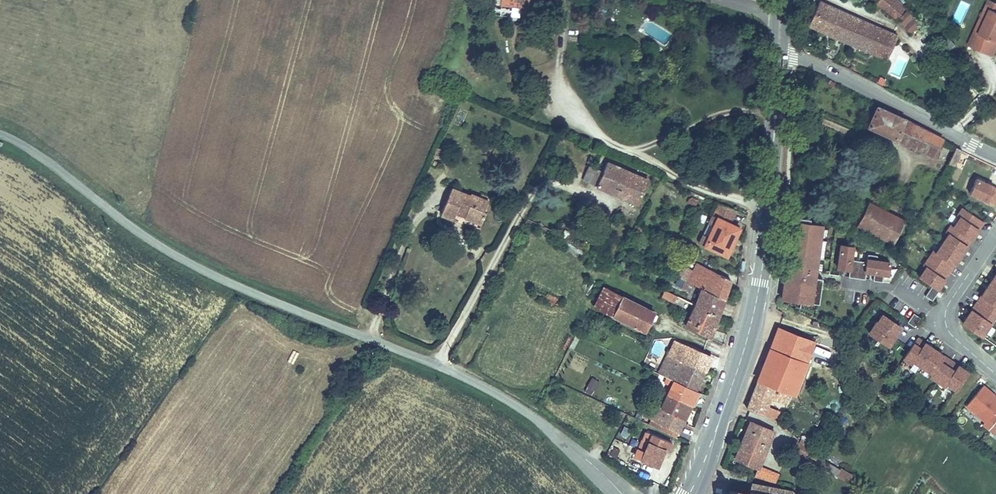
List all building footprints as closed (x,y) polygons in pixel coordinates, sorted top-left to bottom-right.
[(490,8),(556,11),(557,0),(490,0),(490,8)] [(878,30),(815,0),(803,26),(864,56),(878,30)] [(895,0),(885,0),(882,3),(898,23),(910,17),(895,0)] [(986,0),(981,0),(973,16),(978,19),(983,7),(992,12),(995,5),(986,0)] [(953,22),(961,24),(968,5),(961,2),(953,22)] [(995,30),(995,14),(992,12),(983,7),(978,19),(973,16),(960,43),(983,55),(995,30)] [(891,38),(878,30),(864,56),(877,62),(891,38)] [(945,140),(878,108),(866,132),(934,162),(945,140)] [(963,154),(952,147),(942,165),(952,170),(963,154)] [(652,175),(605,156),(599,168),(588,163),(581,178),(592,184),(590,188),(617,201),(620,196),(638,205),(652,175)] [(995,201),(995,191),(975,181),(968,196),(993,207),(995,201)] [(490,206),(450,189),(439,216),(454,222),(456,217),(481,227),(490,206)] [(737,209),(718,201),(706,225),(712,228),(708,237),(703,235),(699,243),(729,256),(743,224),(732,219),(737,209)] [(904,223),(867,205),(855,229),(893,247),(904,223)] [(931,288),(936,292),(982,224),(961,211),(956,218),(959,220),(952,229),(950,227),(945,235),(947,237),(935,255),(932,253),(922,268),(925,270),(918,280),(931,288)] [(816,278),(809,277),(816,225),(803,223),(804,219),(787,216),(785,235),(789,236),(784,274),(779,273),(776,298),(813,303),(816,278)] [(947,226),(950,227),(952,229),(959,220),(956,218),(953,217),(947,226)] [(930,252),(932,253),(935,255),(947,237),(945,235),(942,234),(930,252)] [(789,236),(785,235),(779,273),(784,274),(789,236)] [(839,248),(835,270),(848,272),(847,280),(862,282),(863,274),(872,276),(871,283),(881,284),(882,277),(886,277),(888,265),(874,263),(874,260),(866,259),(865,264),(849,261),(851,250),(839,248)] [(681,255),(673,269),(702,284),(725,296),(735,278),(694,256),(691,260),(681,255)] [(980,338),(995,313),(995,274),(980,298),(983,301),(974,315),(970,313),(962,326),(980,338)] [(655,309),(603,283),(592,304),(644,331),(655,309)] [(720,314),(728,298),(725,296),(702,284),(694,301),(720,314)] [(932,302),(938,293),(936,292),(931,288),(925,297),(932,302)] [(662,299),(675,304),(678,297),(665,292),(662,299)] [(709,334),(720,314),(694,301),(692,305),(685,301),(680,310),(687,314),(684,321),(709,334)] [(912,315),(906,325),(913,329),(919,320),(912,315)] [(892,335),(897,328),(881,318),(876,325),(875,324),(868,336),(887,349),(895,337),(892,335)] [(815,338),(775,324),(745,407),(764,414),(770,399),(786,405),(791,390),(796,392),(815,338)] [(916,341),(903,361),(911,366),(912,363),(931,376),(929,378),(944,388),(946,386),(955,392),(967,375),(916,341)] [(673,383),(696,395),(706,375),(682,364),(689,350),(678,345),(661,377),(673,383)] [(641,346),(632,362),(640,366),(649,351),(641,346)] [(713,362),(689,350),(682,364),(706,375),(713,362)] [(596,395),(600,381),(590,378),(586,392),(596,395)] [(696,395),(673,383),(666,396),(690,407),(696,395)] [(982,387),(966,408),(984,424),(982,426),(995,437),(995,435),(995,418),(992,415),(995,410),(995,399),(982,387)] [(674,439),(690,407),(666,396),(660,408),(656,406),(651,416),(648,415),(644,425),(674,439)] [(773,429),(748,419),(733,459),(759,468),(773,429)] [(670,444),(644,433),(641,441),(645,443),(642,452),(637,450),(636,449),(633,456),(639,459),(638,461),(654,467),(656,468),(663,451),(666,452),(670,444)] [(642,452),(645,443),(641,441),(637,450),(642,452)] [(836,471),(793,441),(788,447),(831,479),(836,471)] [(609,456),(616,459),(619,451),(612,448),(609,456)] [(724,489),(723,493),(792,493),(791,493),(745,483),(742,491),(724,489)]
